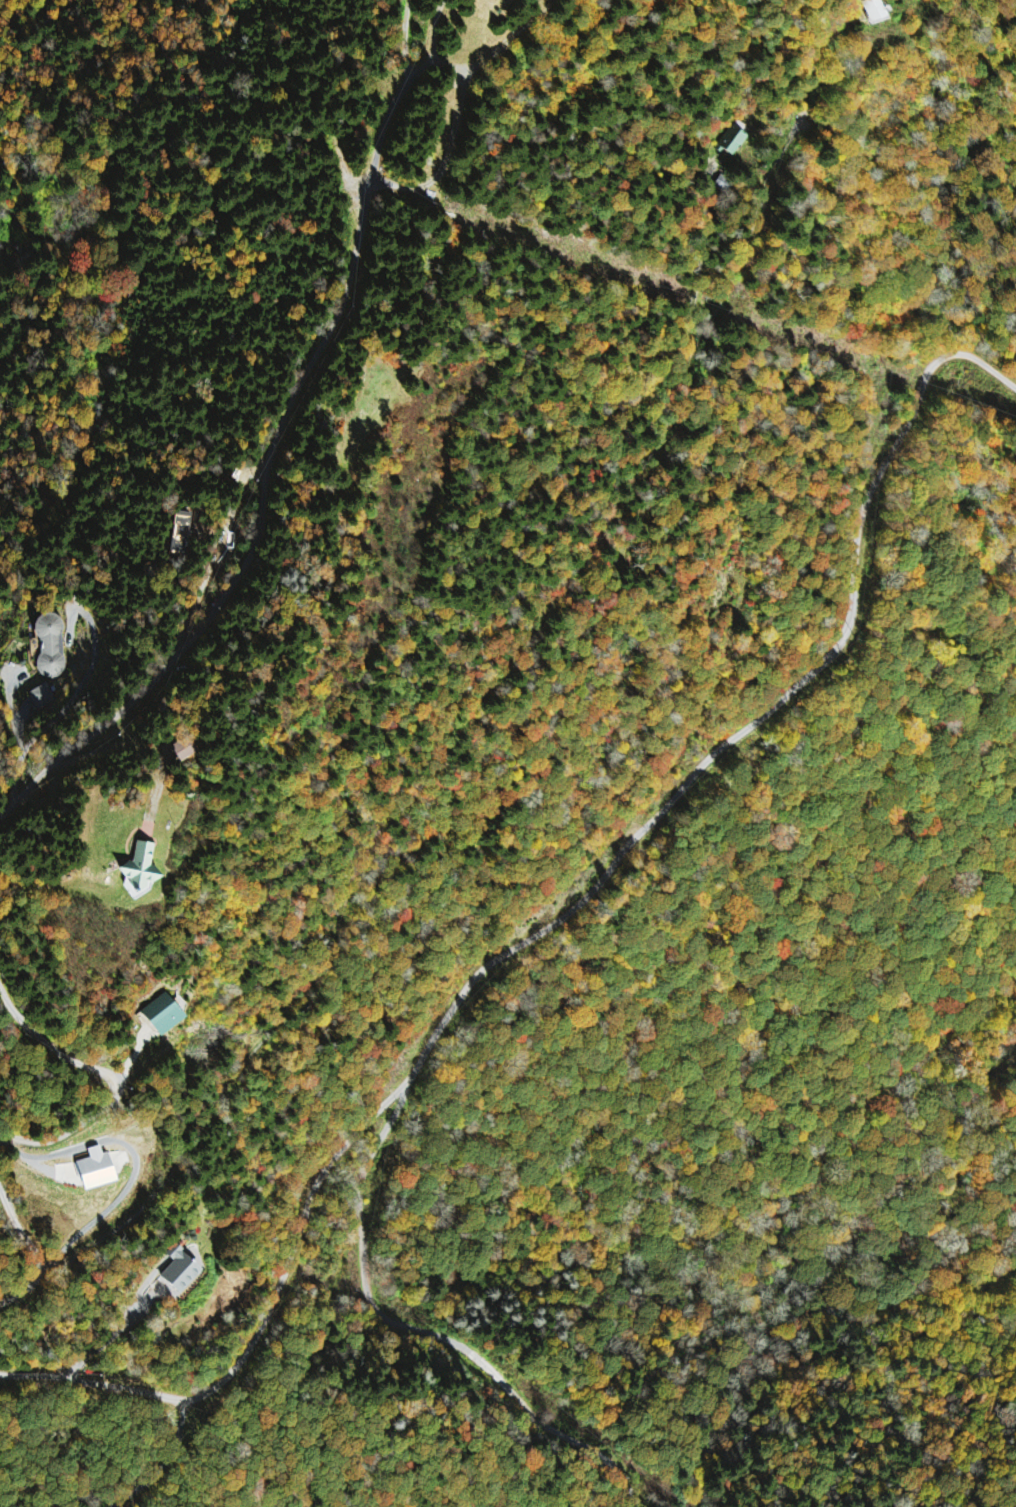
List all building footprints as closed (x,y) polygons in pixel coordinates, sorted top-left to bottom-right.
[(63,616),(39,618),(43,680),(67,678),(63,616)] [(31,694),(39,711),(57,702),(48,685),(31,694)] [(163,847),(143,843),(138,873),(128,871),(125,887),(152,891),(154,883),(172,886),(174,873),(159,870),(163,847)] [(159,1035),(187,1020),(171,992),(144,1008),(159,1035)] [(76,1164),(82,1184),(89,1181),(92,1190),(124,1181),(116,1151),(106,1154),(104,1146),(91,1150),(94,1159),(76,1164)] [(202,1269),(182,1255),(164,1282),(184,1295),(202,1269)]
